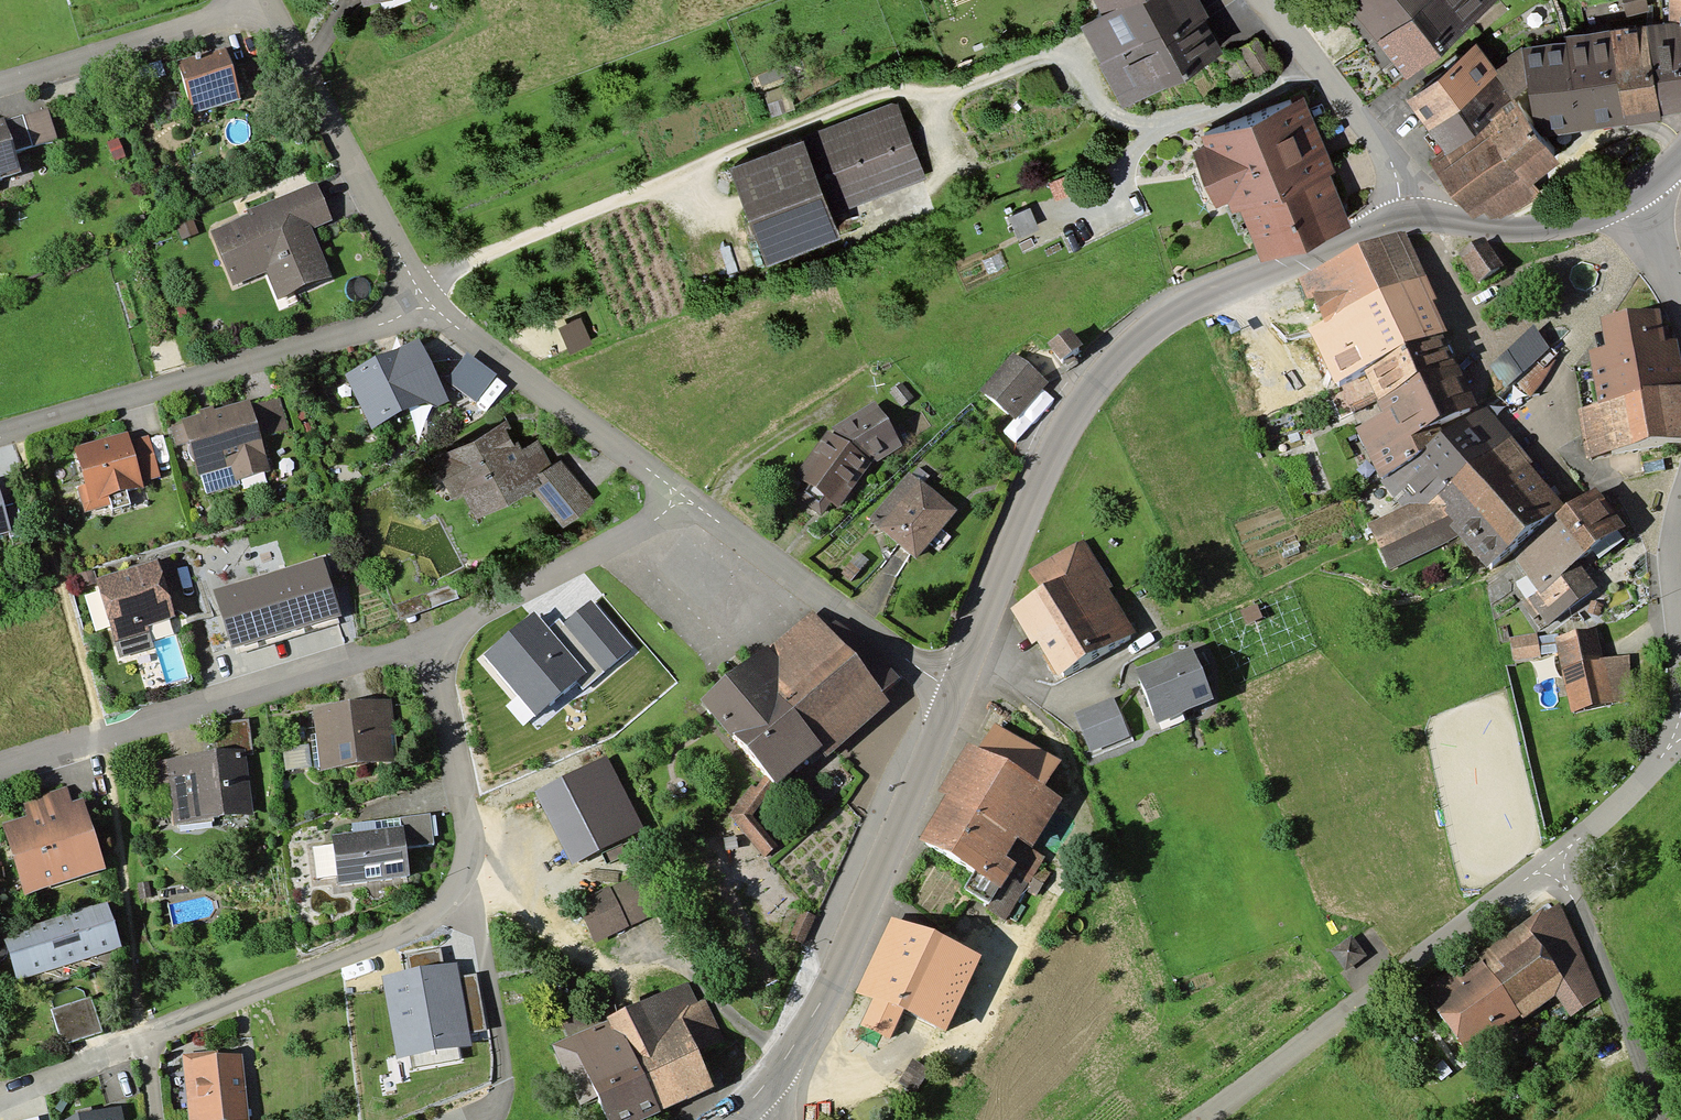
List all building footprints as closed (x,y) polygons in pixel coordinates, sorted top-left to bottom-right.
[(1124,97),(1210,51),(1183,0),(1130,0),(1099,16),(1085,24),(1124,97)] [(1099,16),(1130,0),(1090,0),(1099,16)] [(1410,0),(1351,0),(1374,28),(1410,0)] [(1404,65),(1485,0),(1410,0),(1374,28),(1404,65)] [(1620,9),(1639,4),(1638,0),(1618,0),(1620,9)] [(1669,23),(1679,22),(1680,33),(1680,0),(1670,0),(1669,23)] [(1531,6),(1514,17),(1522,30),(1539,20),(1531,6)] [(1647,26),(1659,117),(1680,113),(1680,33),(1679,22),(1669,23),(1647,26)] [(1647,26),(1611,31),(1623,126),(1660,123),(1659,117),(1647,26)] [(1623,126),(1611,31),(1565,37),(1566,42),(1522,48),(1527,87),(1535,138),(1623,126)] [(1259,39),(1240,49),(1256,80),(1276,70),(1259,39)] [(1411,109),(1428,131),(1495,79),(1500,75),(1493,67),(1477,46),(1441,74),(1405,101),(1411,109)] [(1527,87),(1522,48),(1493,67),(1500,75),(1495,79),(1512,101),(1527,87)] [(172,78),(186,116),(234,99),(220,60),(172,78)] [(1512,101),(1495,79),(1428,131),(1444,153),(1512,101)] [(1303,96),(1202,138),(1205,145),(1191,151),(1216,210),(1228,205),(1232,214),(1240,211),(1262,263),(1350,227),(1329,176),(1335,173),(1303,96)] [(1535,138),(1512,101),(1444,153),(1430,162),(1474,221),(1485,213),(1491,221),(1497,217),(1501,222),(1539,193),(1533,184),(1559,166),(1535,138)] [(887,104),(795,140),(823,210),(915,173),(887,104)] [(13,124),(21,156),(59,146),(51,114),(13,124)] [(0,128),(0,183),(26,176),(21,156),(13,124),(0,128)] [(826,217),(823,210),(795,140),(792,133),(721,161),(755,245),(826,217)] [(278,195),(300,186),(295,173),(273,182),(278,195)] [(242,219),(204,234),(224,282),(257,269),(270,299),(322,277),(301,228),(319,221),(304,185),(300,186),(278,195),(239,212),(242,219)] [(1404,229),(1299,280),(1308,300),(1314,297),(1324,317),(1309,324),(1336,382),(1364,369),(1441,332),(1446,330),(1433,301),(1437,298),(1404,229)] [(1481,238),(1460,253),(1478,279),(1499,265),(1481,238)] [(1578,414),(1584,458),(1679,444),(1664,344),(1650,346),(1646,316),(1592,324),(1597,354),(1584,356),(1593,411),(1578,414)] [(1541,349),(1525,331),(1490,362),(1506,380),(1541,349)] [(1476,406),(1441,332),(1364,369),(1383,412),(1354,426),(1380,474),(1421,452),(1441,434),(1436,422),(1476,406)] [(1044,348),(1053,362),(1064,356),(1068,353),(1060,339),(1044,348)] [(395,351),(342,374),(363,425),(417,402),(395,351)] [(1007,358),(977,393),(1005,417),(1008,414),(1032,386),(1035,383),(1007,358)] [(896,386),(885,394),(892,405),(904,397),(896,386)] [(269,401),(238,409),(245,434),(276,426),(269,401)] [(1484,403),(1476,406),(1436,422),(1441,434),(1421,452),(1380,474),(1401,509),(1432,499),(1439,495),(1510,435),(1484,403)] [(237,405),(174,422),(187,468),(221,459),(226,478),(255,471),(245,434),(238,409),(237,405)] [(871,407),(820,434),(857,463),(892,446),(871,407)] [(551,461),(541,470),(528,441),(512,448),(500,422),(430,454),(445,488),(458,482),(471,510),(528,484),(558,520),(583,499),(551,461)] [(830,505),(857,463),(820,434),(789,477),(798,483),(787,499),(810,515),(822,500),(830,505)] [(1532,461),(1510,435),(1439,495),(1432,499),(1401,509),(1367,522),(1389,570),(1457,536),(1486,570),(1509,550),(1565,507),(1529,465),(1532,461)] [(132,439),(82,452),(96,501),(146,487),(144,483),(134,446),(132,439)] [(152,441),(134,446),(144,483),(162,478),(152,441)] [(942,510),(902,477),(865,522),(905,555),(942,510)] [(1593,485),(1565,507),(1509,550),(1541,591),(1578,563),(1626,526),(1593,485)] [(14,532),(0,486),(0,535),(14,532)] [(1017,613),(1056,678),(1122,638),(1069,550),(1024,577),(1038,601),(1017,613)] [(1597,587),(1578,563),(1541,591),(1522,605),(1541,629),(1597,587)] [(340,623),(322,565),(216,599),(234,656),(340,623)] [(162,567),(106,582),(122,640),(178,624),(162,567)] [(446,587),(392,605),(397,620),(452,602),(446,587)] [(563,621),(548,633),(582,673),(591,685),(631,652),(591,603),(565,624),(563,621)] [(1236,614),(1241,625),(1253,619),(1248,609),(1236,614)] [(531,615),(484,655),(534,713),(582,673),(548,633),(531,615)] [(868,705),(804,621),(745,666),(808,750),(868,705)] [(1583,632),(1550,639),(1565,710),(1599,703),(1583,632)] [(1528,635),(1502,640),(1506,661),(1531,657),(1531,652),(1528,638),(1528,635)] [(1546,635),(1528,638),(1531,652),(1549,649),(1546,635)] [(1206,696),(1188,652),(1140,671),(1158,715),(1206,696)] [(808,750),(745,666),(697,702),(760,786),(808,750)] [(379,705),(307,712),(312,765),(384,757),(379,705)] [(201,727),(205,755),(234,752),(240,751),(237,723),(201,727)] [(968,756),(1024,786),(1038,760),(982,730),(968,756)] [(957,750),(908,840),(989,883),(999,865),(986,858),(999,833),(1021,845),(1046,798),(1024,786),(968,756),(957,750)] [(162,782),(167,823),(242,814),(234,752),(205,755),(149,762),(152,783),(162,782)] [(639,826),(605,759),(541,791),(575,858),(639,826)] [(750,784),(728,816),(758,855),(768,847),(745,817),(762,793),(750,784)] [(39,823),(11,830),(30,898),(107,877),(88,809),(76,812),(71,793),(34,803),(39,823)] [(393,831),(395,850),(425,846),(422,817),(392,821),(393,831)] [(322,840),(327,884),(398,876),(395,850),(393,831),(322,840)] [(639,874),(568,910),(584,941),(655,905),(639,874)] [(1548,909),(1419,996),(1457,1052),(1545,992),(1560,1014),(1585,998),(1548,909)] [(111,910),(11,942),(24,980),(123,947),(111,910)] [(801,910),(789,937),(803,943),(809,929),(815,916),(801,910)] [(887,925),(853,992),(926,1028),(959,960),(887,925)] [(1352,935),(1331,950),(1346,970),(1356,962),(1367,955),(1352,935)] [(468,1039),(456,965),(387,976),(399,1050),(468,1039)] [(606,1016),(644,1106),(699,1083),(686,1052),(714,1040),(697,1002),(692,1004),(683,984),(606,1016)] [(96,1007),(60,1016),(68,1047),(104,1037),(96,1007)] [(606,1016),(544,1042),(569,1102),(582,1096),(592,1119),(611,1119),(644,1106),(606,1016)] [(181,1119),(234,1119),(230,1062),(177,1065),(181,1119)]
